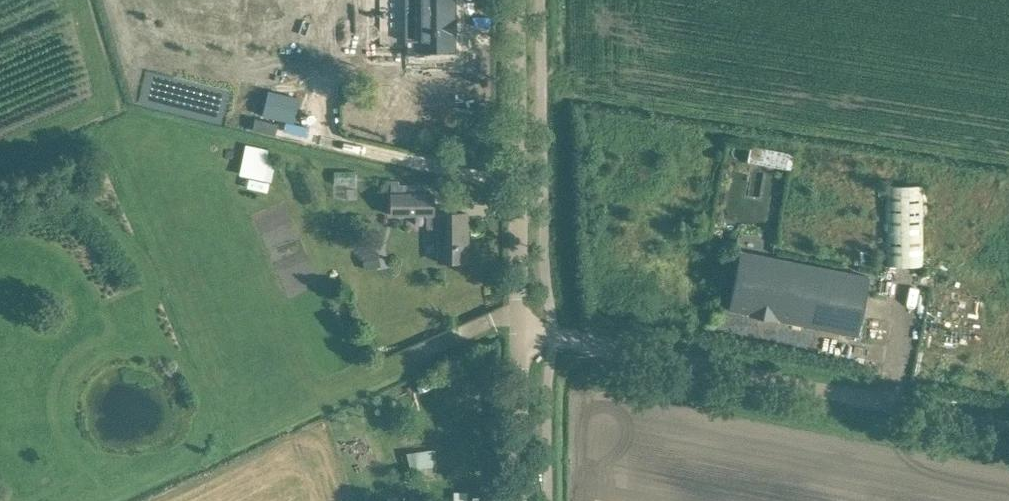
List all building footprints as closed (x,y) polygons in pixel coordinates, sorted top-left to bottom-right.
[(453,20),(453,0),(410,0),(410,9),(418,9),(418,49),(449,49),(448,20),(453,20)] [(298,100),(268,92),(263,114),(294,122),(298,100)] [(777,152),(774,168),(784,170),(787,154),(777,152)] [(433,194),(420,194),(420,183),(398,184),(398,180),(391,180),(391,194),(391,215),(427,215),(427,228),(437,228),(438,261),(466,261),(465,238),(468,238),(468,213),(437,214),(433,214),(433,194)] [(923,266),(923,246),(923,186),(885,186),(886,267),(923,266)] [(778,319),(858,335),(869,276),(740,251),(728,309),(748,313),(748,314),(778,320),(778,319)] [(408,453),(410,469),(437,465),(434,449),(408,453)] [(478,490),(469,490),(469,500),(498,500),(498,490),(478,490)]
